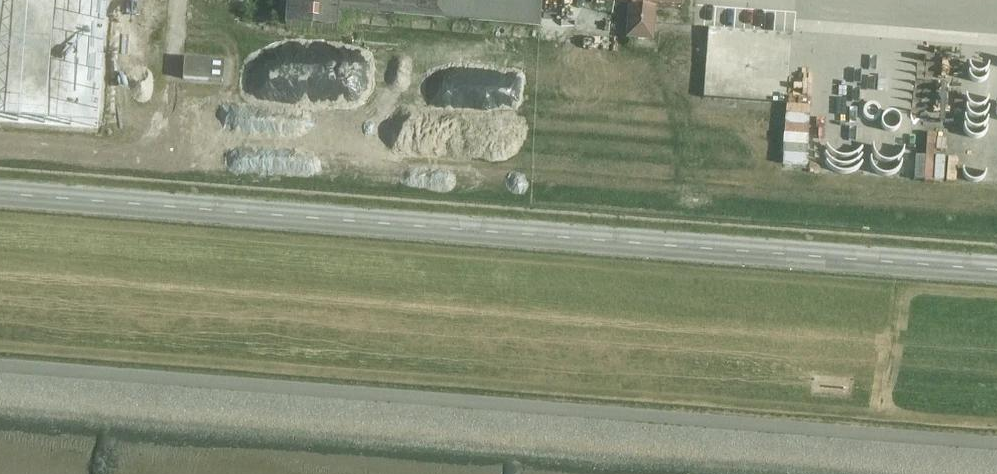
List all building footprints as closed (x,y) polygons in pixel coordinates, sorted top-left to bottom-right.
[(331,30),(333,3),(541,18),(542,0),(291,0),(289,27),(331,30)] [(628,39),(656,40),(658,5),(686,6),(686,0),(594,0),(593,3),(630,4),(628,39)] [(713,27),(711,96),(791,98),(793,30),(713,27)] [(217,56),(217,41),(189,41),(189,56),(217,56)] [(225,61),(183,59),(181,81),(224,83),(225,61)] [(931,153),(922,152),(919,177),(939,179),(945,132),(933,131),(931,153)]
